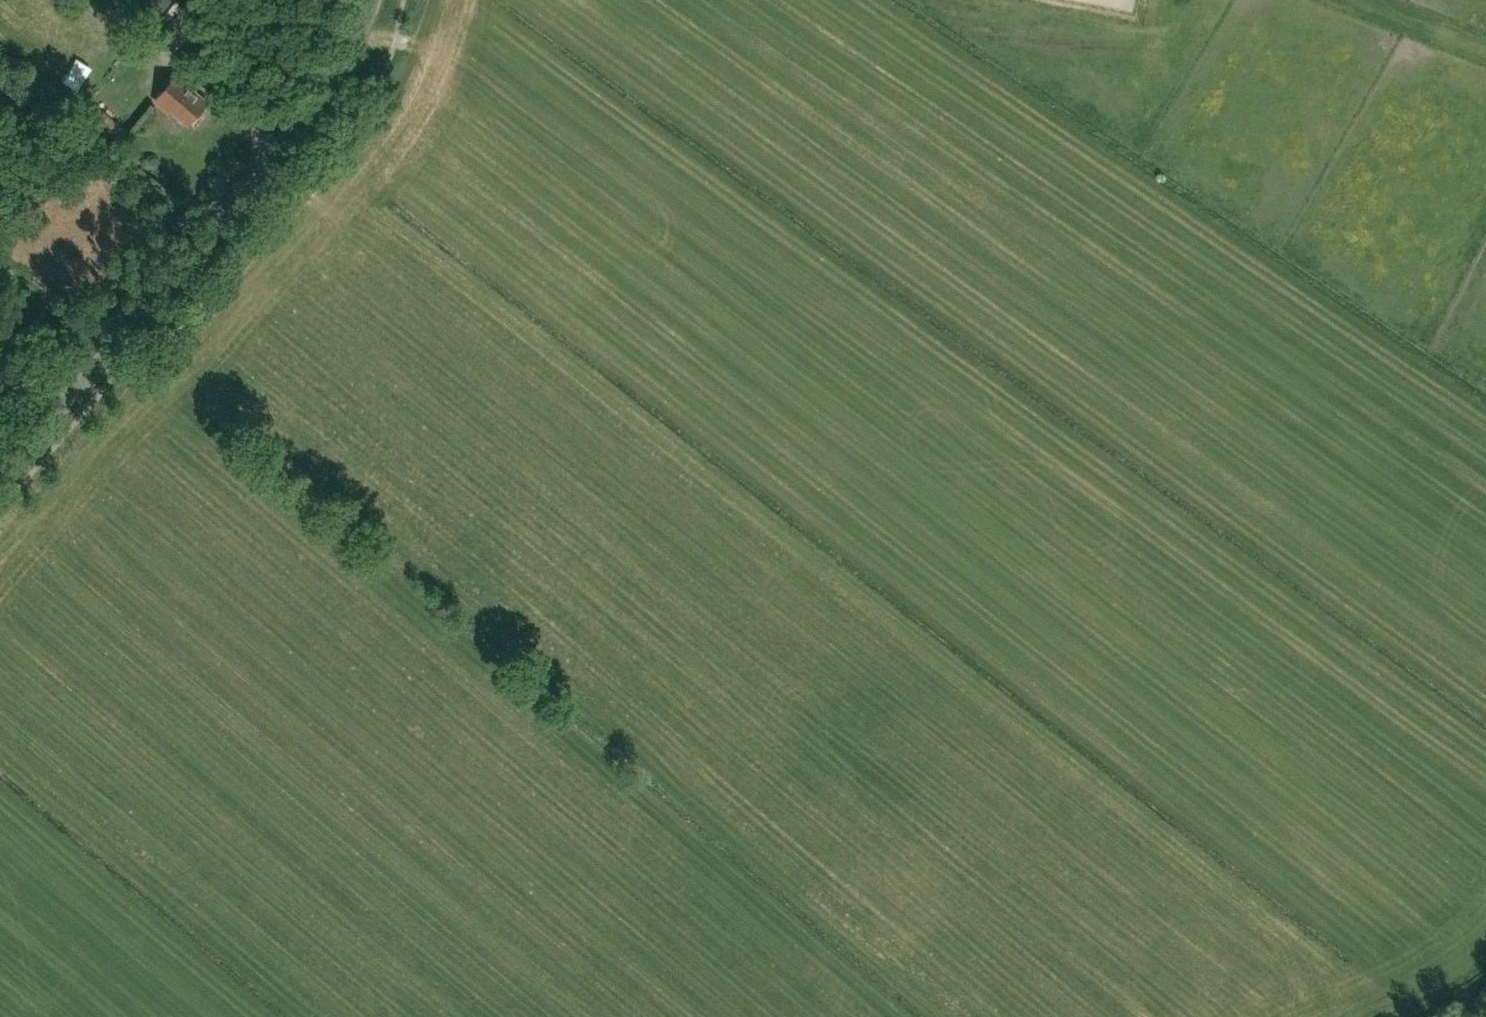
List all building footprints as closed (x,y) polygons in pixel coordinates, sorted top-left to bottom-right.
[(167,10),(150,31),(185,60),(214,25),(188,5),(178,18),(167,10)] [(189,124),(206,105),(189,90),(191,87),(177,75),(155,100),(169,112),(172,109),(189,124)]
